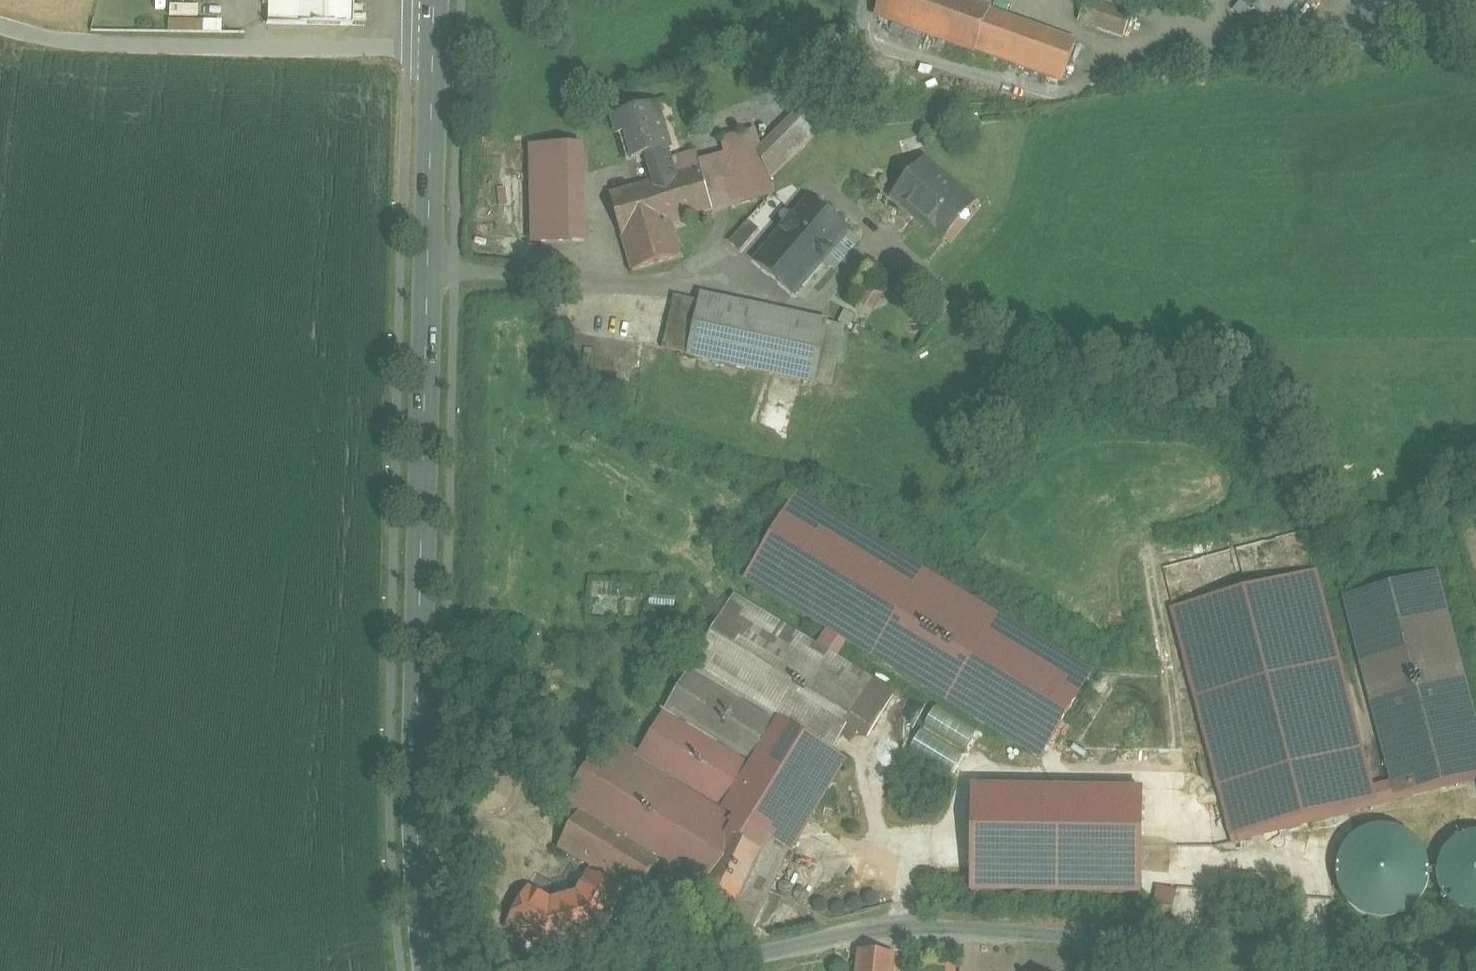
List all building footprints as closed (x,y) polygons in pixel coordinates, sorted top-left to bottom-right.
[(272,14),(269,14),(269,16),(355,15),(355,13),(350,13),(350,0),(272,0),(272,14)] [(964,0),(883,0),(878,16),(976,51),(991,11),(991,10),(964,0)] [(1275,28),(1298,0),(1240,0),(1275,28)] [(1132,16),(1089,1),(1082,21),(1126,36),(1132,16)] [(1078,42),(991,11),(976,51),(1063,82),(1078,42)] [(170,31),(223,31),(224,20),(170,19),(170,31)] [(658,104),(615,117),(620,135),(628,132),(636,159),(649,155),(657,183),(676,177),(672,161),(668,149),(671,149),(658,104)] [(819,131),(800,111),(759,150),(769,182),(819,131)] [(725,156),(703,163),(717,210),(773,193),(769,182),(759,150),(754,131),(720,141),(725,156)] [(572,146),(534,147),(536,242),(574,241),(572,146)] [(698,153),(672,161),(676,177),(703,170),(698,153)] [(974,203),(926,162),(896,197),(908,207),(909,207),(945,238),(974,203)] [(657,183),(626,192),(625,192),(612,196),(624,237),(624,236),(634,271),(683,257),(673,223),(714,210),(703,170),(676,177),(657,183)] [(814,198),(757,258),(797,292),(853,231),(814,198)] [(750,221),(731,243),(742,252),(761,230),(750,221)] [(829,322),(702,294),(701,301),(689,354),(833,386),(838,362),(821,358),(829,322)] [(701,301),(676,295),(664,348),(689,354),(701,301)] [(798,498),(746,583),(1042,762),(1094,674),(798,498)] [(1347,598),(1398,791),(1475,771),(1475,726),(1436,575),(1347,598)] [(1174,615),(1234,846),(1378,809),(1318,578),(1174,615)] [(592,579),(590,618),(618,620),(618,616),(642,618),(643,602),(619,601),(621,581),(592,579)] [(640,755),(640,756),(725,808),(726,808),(780,721),(831,752),(874,682),(736,598),(640,755)] [(958,773),(969,753),(971,754),(983,731),(938,708),(915,751),(958,773)] [(831,752),(780,721),(726,808),(777,839),(780,834),(831,752)] [(788,838),(780,834),(777,839),(726,808),(725,808),(640,756),(639,756),(640,755),(609,736),(566,805),(580,814),(582,811),(635,845),(673,783),(735,820),(770,837),(785,843),(788,838)] [(1143,796),(974,792),(972,897),(1141,901),(1143,796)] [(635,845),(582,811),(580,814),(561,846),(596,866),(579,895),(553,903),(564,943),(607,931),(632,886),(641,891),(660,861),(635,845)] [(770,837),(735,820),(694,908),(729,924),(770,837)] [(1379,925),(1396,924),(1412,918),(1424,906),(1432,893),(1435,877),(1433,862),(1426,848),(1415,837),(1402,829),(1386,826),(1371,829),(1357,835),(1345,847),(1337,862),(1335,879),(1340,896),(1349,910),(1363,920),(1379,925)] [(1473,833),(1469,834),(1465,835),(1461,837),(1457,840),(1453,843),(1450,846),(1448,848),(1445,853),(1442,859),(1441,863),(1440,867),(1439,870),(1439,875),(1440,881),(1441,886),(1443,890),(1446,896),(1449,900),(1453,904),(1456,907),(1460,909),(1463,911),(1467,912),(1473,914),(1475,914),(1475,833),(1473,833)] [(770,837),(729,924),(751,935),(792,847),(785,843),(770,837)] [(1177,904),(1180,891),(1161,887),(1158,900),(1177,904)] [(862,951),(861,954),(862,954),(860,970),(893,970),(895,955),(862,951)]
